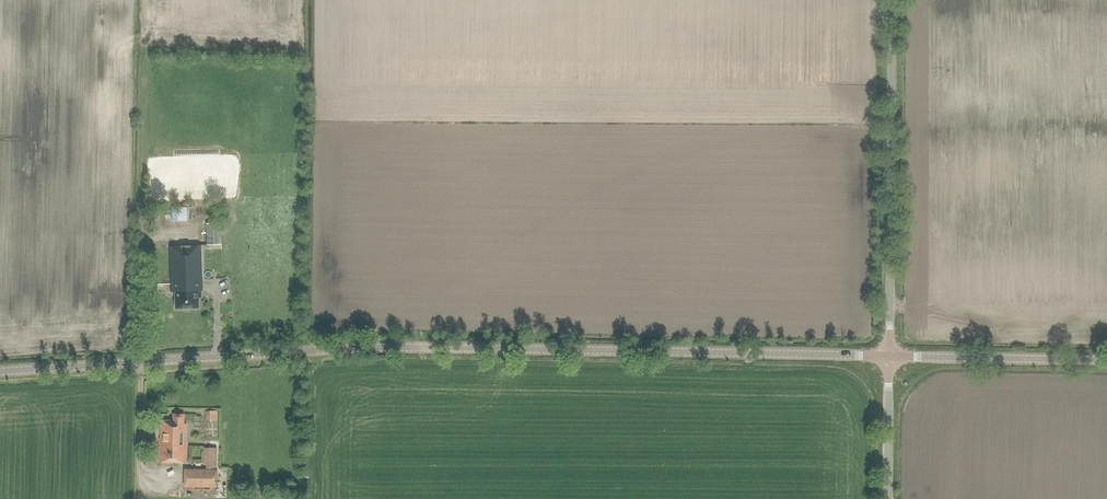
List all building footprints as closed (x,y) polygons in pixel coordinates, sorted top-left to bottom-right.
[(221,223),(206,223),(207,244),(222,243),(221,223)] [(202,297),(202,290),(203,290),(201,243),(170,245),(172,291),(175,291),(176,308),(199,307),(199,297),(202,297)] [(217,421),(217,410),(205,411),(206,421),(217,421)] [(159,461),(186,461),(187,423),(184,423),(184,413),(173,413),(173,420),(161,420),(161,437),(160,437),(159,461)] [(217,487),(217,448),(203,448),(203,465),(206,465),(206,468),(184,468),(184,487),(217,487)]
